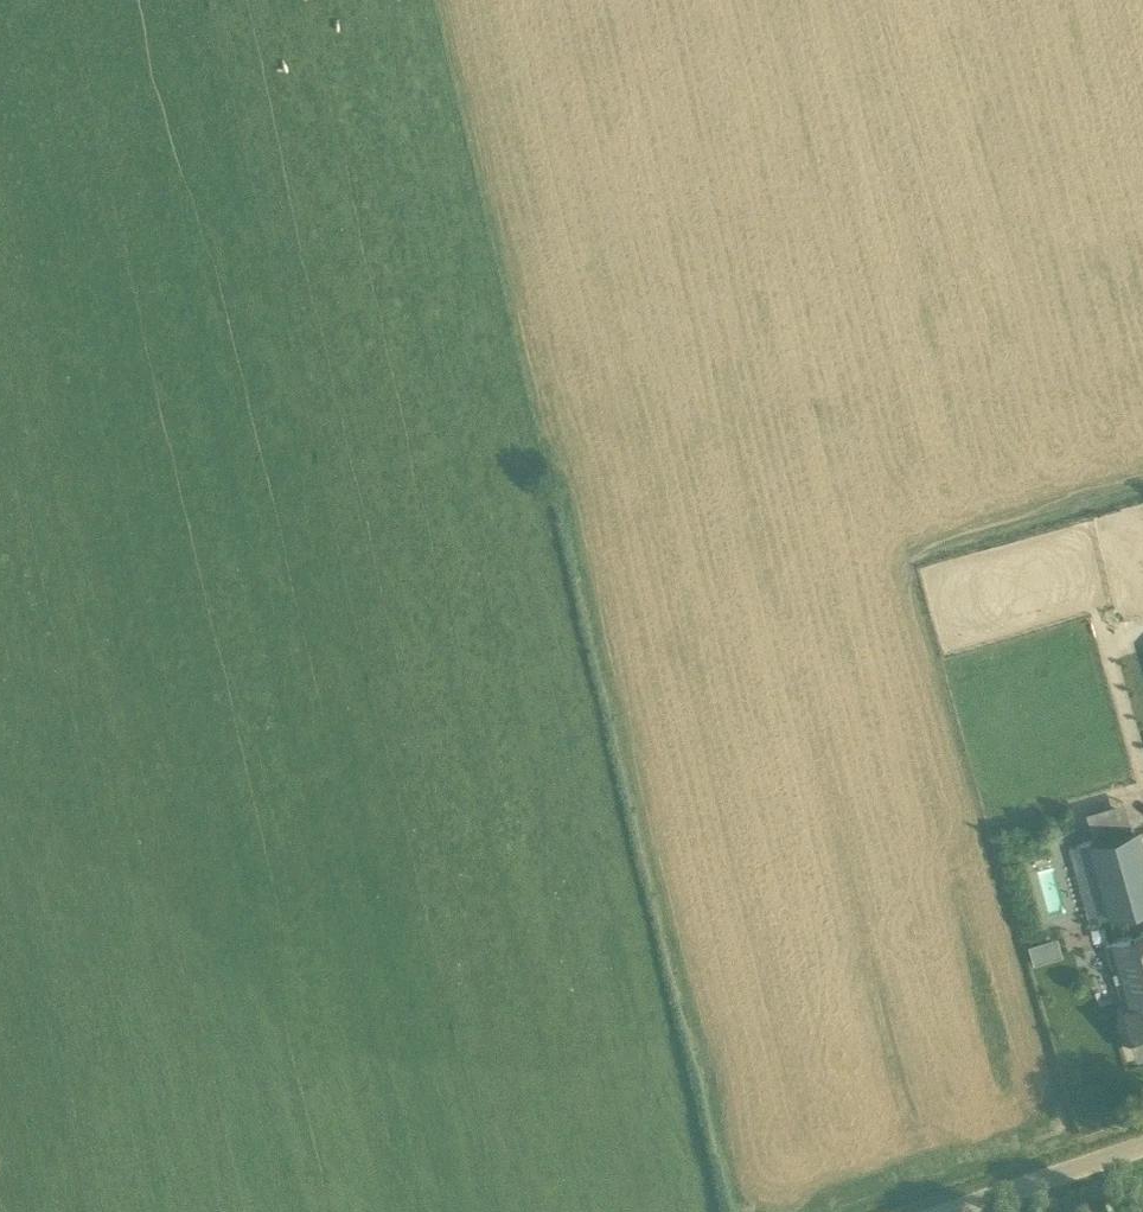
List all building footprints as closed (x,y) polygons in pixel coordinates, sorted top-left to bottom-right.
[(1070,845),(1091,920),(1142,906),(1142,869),(1131,828),(1070,845)] [(1049,852),(1028,859),(1037,886),(1058,879),(1049,852)] [(1037,959),(1064,949),(1056,931),(1030,941),(1037,959)] [(1104,942),(1123,1006),(1124,1006),(1137,1051),(1142,1049),(1142,931),(1104,942)]
